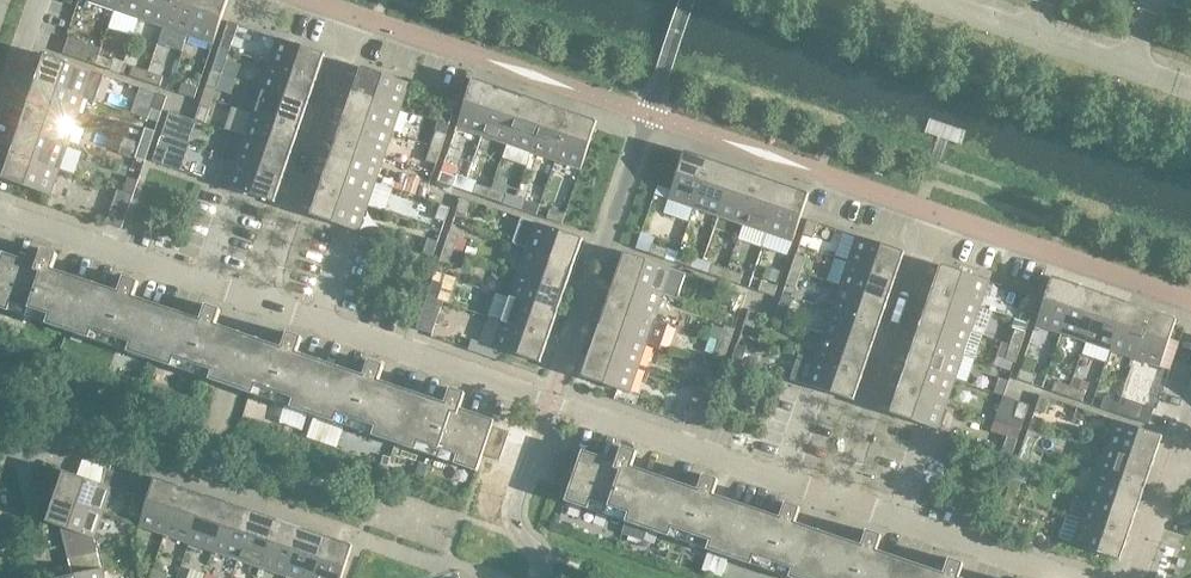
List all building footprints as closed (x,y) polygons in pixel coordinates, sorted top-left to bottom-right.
[(89,1),(114,10),(118,0),(89,0),(89,1)] [(114,10),(139,18),(145,0),(118,0),(114,10)] [(139,18),(163,27),(172,0),(145,0),(139,18)] [(163,27),(188,35),(200,0),(172,0),(163,27)] [(188,35),(213,44),(228,0),(200,0),(188,35)] [(238,25),(229,22),(223,37),(233,40),(238,25)] [(101,49),(68,38),(63,54),(95,65),(99,55),(101,49)] [(325,54),(277,38),(269,64),(316,80),(325,54)] [(45,55),(36,80),(84,97),(93,71),(45,55)] [(99,55),(95,65),(111,70),(114,60),(99,55)] [(227,60),(217,56),(212,71),(221,75),(227,60)] [(316,80),(269,64),(260,88),(308,104),(316,80)] [(133,66),(129,76),(145,82),(148,72),(133,66)] [(362,67),(353,92),(400,109),(409,83),(362,67)] [(221,75),(212,71),(206,86),(216,90),(221,75)] [(163,77),(148,72),(145,82),(160,87),(163,77)] [(473,79),(471,85),(465,102),(456,127),(482,135),(498,88),(473,79)] [(84,97),(36,80),(28,105),(75,121),(84,97)] [(182,83),(179,93),(195,99),(198,89),(182,83)] [(308,104),(260,88),(252,113),(300,129),(308,104)] [(522,96),(498,88),(482,135),(506,144),(522,96)] [(400,109),(353,92),(344,117),(392,133),(400,109)] [(167,97),(157,93),(152,109),(161,112),(167,97)] [(547,105),(522,96),(506,144),(531,152),(547,105)] [(458,100),(448,97),(443,112),(453,115),(458,100)] [(75,121),(28,105),(20,129),(67,145),(75,121)] [(210,108),(200,105),(195,120),(205,124),(210,108)] [(571,113),(547,105),(531,152),(555,160),(571,113)] [(169,111),(164,127),(174,130),(179,115),(169,111)] [(300,129),(252,113),(244,137),(291,153),(300,129)] [(597,122),(571,113),(555,160),(581,169),(597,122)] [(392,133),(344,117),(336,141),(384,157),(392,133)] [(145,128),(140,143),(150,146),(155,131),(145,128)] [(67,145),(20,129),(11,154),(59,170),(67,145)] [(436,131),(431,146),(441,150),(446,135),(436,131)] [(291,153),(244,137),(235,161),(283,177),(291,153)] [(384,157),(336,141),(328,166),(375,182),(384,157)] [(150,146),(140,143),(135,158),(145,162),(150,146)] [(167,150),(157,146),(152,161),(162,165),(167,150)] [(441,150),(431,146),(426,162),(436,165),(441,150)] [(685,152),(682,158),(668,199),(694,208),(710,160),(685,152)] [(59,170),(11,154),(2,179),(9,181),(50,195),(59,170)] [(734,169),(710,160),(694,208),(718,216),(734,169)] [(283,177),(235,161),(227,187),(274,203),(283,177)] [(375,182),(328,166),(319,190),(367,206),(375,182)] [(759,177),(734,169),(718,216),(743,224),(759,177)] [(457,177),(441,172),(438,182),(453,187),(457,177)] [(128,177),(123,192),(133,195),(138,180),(128,177)] [(783,185),(759,177),(743,224),(767,233),(783,185)] [(414,195),(424,199),(430,183),(420,180),(414,195)] [(476,184),(472,193),(488,199),(491,189),(476,184)] [(809,194),(783,185),(767,233),(792,241),(801,217),(809,194)] [(506,194),(491,189),(488,199),(503,204),(506,194)] [(117,190),(106,223),(122,228),(133,195),(123,192),(117,190)] [(367,206),(319,190),(311,215),(358,232),(367,206)] [(461,197),(456,213),(466,216),(471,201),(461,197)] [(524,200),(521,210),(536,215),(540,205),(524,200)] [(450,207),(440,204),(435,219),(445,223),(450,207)] [(550,209),(547,219),(562,224),(565,214),(550,209)] [(583,239),(522,218),(513,243),(527,248),(574,264),(583,239)] [(818,223),(808,219),(802,235),(812,238),(818,223)] [(459,235),(449,232),(444,247),(454,250),(459,235)] [(904,252),(857,236),(848,262),(895,278),(904,252)] [(428,238),(423,254),(433,257),(438,242),(428,238)] [(668,249),(653,244),(650,254),(665,259),(668,249)] [(467,246),(465,253),(474,256),(477,249),(467,246)] [(454,250),(444,247),(439,262),(449,266),(454,250)] [(574,264),(527,248),(518,272),(566,289),(574,264)] [(38,265),(3,253),(0,262),(0,309),(68,332),(86,281),(52,270),(58,254),(43,249),(38,265)] [(616,278),(663,294),(677,299),(685,274),(624,253),(616,278)] [(678,253),(675,263),(690,268),(694,258),(678,253)] [(806,258),(796,254),(791,269),(801,273),(806,258)] [(895,278),(848,262),(840,286),(887,302),(895,278)] [(712,264),(709,274),(724,279),(727,269),(712,264)] [(941,265),(932,290),(980,307),(988,281),(941,265)] [(742,274),(727,269),(724,279),(739,284),(742,274)] [(801,273),(791,269),(785,285),(795,288),(801,273)] [(566,289),(518,272),(510,297),(557,313),(566,289)] [(124,277),(119,292),(86,281),(68,332),(150,360),(167,309),(134,297),(139,282),(124,277)] [(1052,277),(1050,283),(1036,325),(1061,333),(1077,286),(1052,277)] [(663,294),(616,278),(607,303),(655,319),(663,294)] [(442,284),(432,281),(427,296),(437,299),(442,284)] [(762,281),(758,291),(774,296),(777,286),(762,281)] [(887,302),(840,286),(831,310),(879,327),(887,302)] [(1102,294),(1077,286),(1061,333),(1086,342),(1102,294)] [(980,307),(932,290),(924,315),(971,331),(980,307)] [(746,294),(736,291),(731,306),(741,310),(746,294)] [(1126,302),(1102,294),(1086,342),(1110,350),(1126,302)] [(1037,298),(1027,295),(1022,310),(1032,313),(1037,298)] [(437,299),(427,296),(416,329),(432,334),(443,301),(437,299)] [(557,313),(510,297),(502,321),(549,337),(557,313)] [(1151,311),(1126,302),(1110,350),(1134,358),(1151,311)] [(668,324),(655,319),(607,303),(599,327),(646,343),(660,348),(668,324)] [(789,306),(779,303),(774,318),(784,322),(789,306)] [(206,305),(201,320),(167,309),(150,360),(313,416),(330,365),(297,353),(302,338),(287,333),(282,348),(215,325),(221,310),(206,305)] [(749,310),(743,325),(753,328),(758,313),(749,310)] [(879,327),(831,310),(823,335),(870,351),(879,327)] [(1176,319),(1151,311),(1134,358),(1160,367),(1176,319)] [(983,335),(971,331),(924,315),(915,339),(963,355),(974,359),(983,335)] [(549,337),(502,321),(493,347),(540,363),(549,337)] [(724,326),(719,341),(729,344),(734,329),(724,326)] [(646,343),(599,327),(591,352),(638,368),(646,343)] [(1015,329),(1010,344),(1020,348),(1025,333),(1015,329)] [(870,351),(823,335),(815,359),(862,375),(870,351)] [(963,355),(915,339),(907,364),(954,380),(963,355)] [(729,344),(719,341),(714,356),(724,359),(729,344)] [(747,347),(737,344),(731,359),(741,363),(747,347)] [(1020,348),(1010,344),(1005,360),(1015,363),(1020,348)] [(638,368),(591,352),(582,377),(629,393),(638,368)] [(862,375),(815,359),(806,385),(854,401),(862,375)] [(369,361),(364,376),(330,365),(313,416),(395,444),(412,393),(379,381),(384,366),(369,361)] [(954,380),(907,364),(899,388),(946,404),(954,380)] [(1036,375),(1020,370),(1017,380),(1032,385),(1036,375)] [(708,375),(702,390),(712,393),(718,378),(708,375)] [(994,393),(1003,397),(1009,381),(999,378),(994,393)] [(1055,381),(1052,391),(1067,397),(1070,387),(1055,381)] [(1086,392),(1070,387),(1067,397),(1082,402),(1086,392)] [(697,388),(685,421),(701,426),(712,393),(702,390),(697,388)] [(946,404),(899,388),(890,413),(937,430),(946,404)] [(451,389),(445,404),(412,393),(395,444),(477,472),(483,455),(493,426),(494,421),(460,409),(465,394),(451,389)] [(1040,395),(1035,410),(1045,414),(1050,398),(1040,395)] [(1121,397),(1119,403),(1116,413),(1149,424),(1154,409),(1121,397)] [(1104,398),(1101,408),(1116,413),(1119,403),(1104,398)] [(1029,405),(1019,402),(1014,417),(1024,421),(1029,405)] [(1162,436),(1115,420),(1106,446),(1153,462),(1162,436)] [(509,432),(493,426),(483,455),(500,460),(509,432)] [(1038,433),(1028,430),(1023,445),(1033,448),(1038,433)] [(1007,436),(1002,452),(1012,455),(1017,440),(1007,436)] [(1033,448),(1023,445),(1018,460),(1028,463),(1033,448)] [(1153,462),(1106,446),(1098,470),(1145,486),(1153,462)] [(622,447),(617,463),(582,451),(580,456),(571,485),(565,502),(647,530),(665,479),(632,468),(637,452),(622,447)] [(554,479),(571,485),(580,456),(564,450),(554,479)] [(100,484),(70,474),(64,472),(55,497),(103,513),(112,488),(133,495),(138,480),(106,468),(100,484)] [(1145,486),(1098,470),(1089,495),(1137,511),(1145,486)] [(703,475),(698,490),(665,479),(647,530),(708,551),(719,554),(730,558),(747,507),(713,495),(718,480),(712,478),(703,475)] [(155,478),(153,485),(138,480),(133,495),(148,500),(139,526),(165,534),(181,487),(155,478)] [(1022,482),(1012,479),(1006,494),(1016,497),(1022,482)] [(205,495),(181,487),(165,534),(189,543),(205,495)] [(1016,497),(1006,494),(995,527),(1011,532),(1022,499),(1016,497)] [(230,504),(205,495),(189,543),(213,551),(230,504)] [(1137,511),(1089,495),(1081,519),(1128,535),(1137,511)] [(103,513),(55,497),(47,522),(60,527),(68,559),(97,552),(94,538),(103,513)] [(780,518),(747,507),(730,558),(788,577),(904,577),(910,563),(876,551),(881,536),(867,531),(861,546),(795,523),(800,508),(785,503),(780,518)] [(254,512),(230,504),(213,551),(238,559),(254,512)] [(279,520),(254,512),(238,559),(262,568),(279,520)] [(1128,535),(1081,519),(1072,544),(1120,561),(1128,535)] [(303,529),(279,520),(262,568),(287,576),(303,529)] [(303,529),(287,576),(292,577),(313,577),(327,537),(303,529)] [(327,537),(313,577),(342,577),(353,546),(327,537)] [(708,551),(701,570),(712,574),(719,554),(708,551)] [(97,552),(68,559),(72,575),(62,577),(104,577),(97,552)] [(719,554),(712,574),(723,577),(730,558),(719,554)] [(943,574),(910,563),(904,577),(958,577),(963,564),(949,559),(943,574)] [(150,577),(167,577),(168,574),(153,568),(150,577)]
